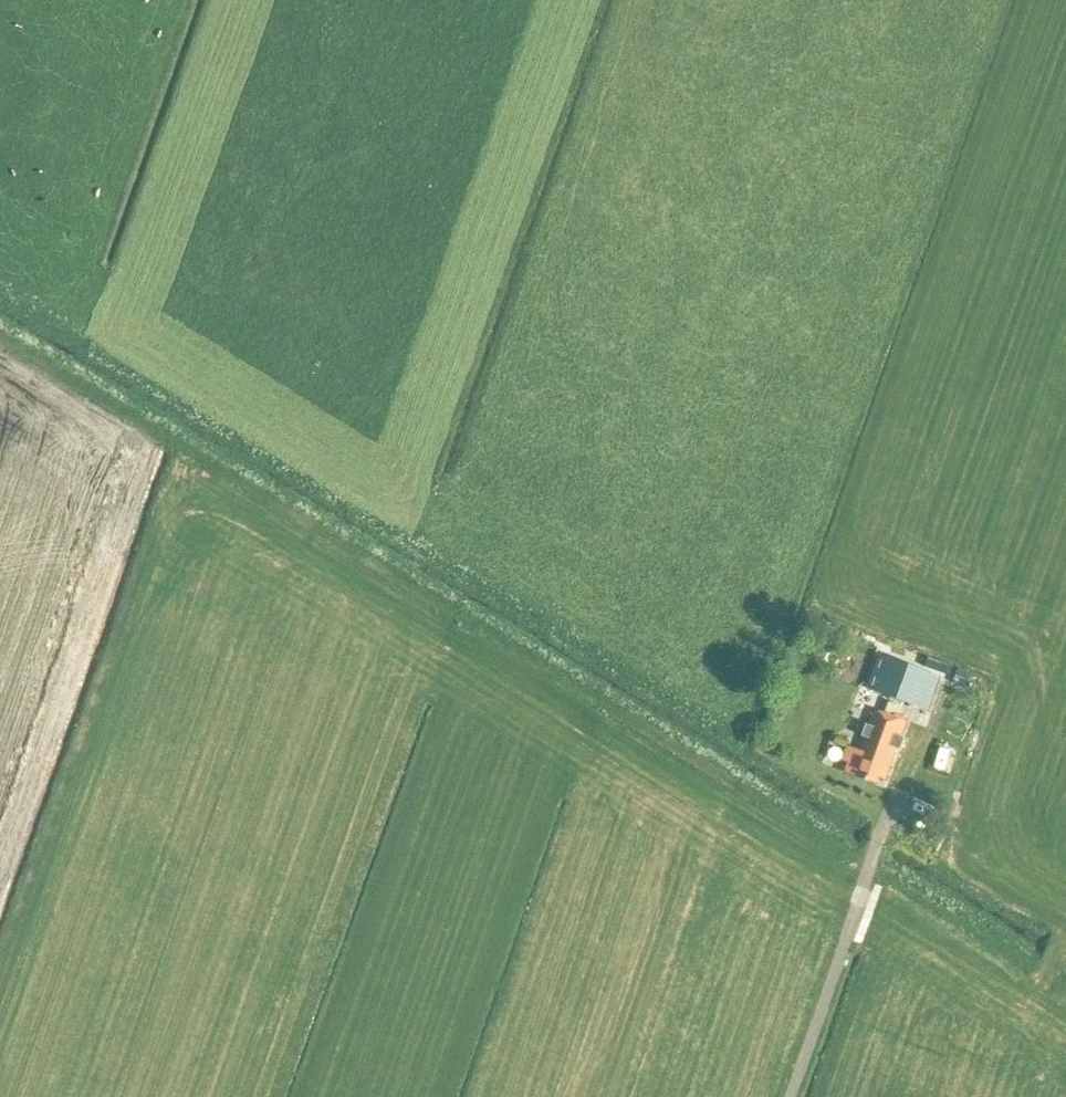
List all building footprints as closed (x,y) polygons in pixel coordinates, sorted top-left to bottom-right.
[(928,712),(940,678),(881,657),(869,691),(928,712)] [(949,677),(953,667),(947,665),(929,658),(925,668),(949,677)] [(891,765),(906,725),(875,714),(861,752),(849,747),(843,761),(848,763),(845,773),(874,785),(877,778),(885,781),(891,766),(891,765)]
